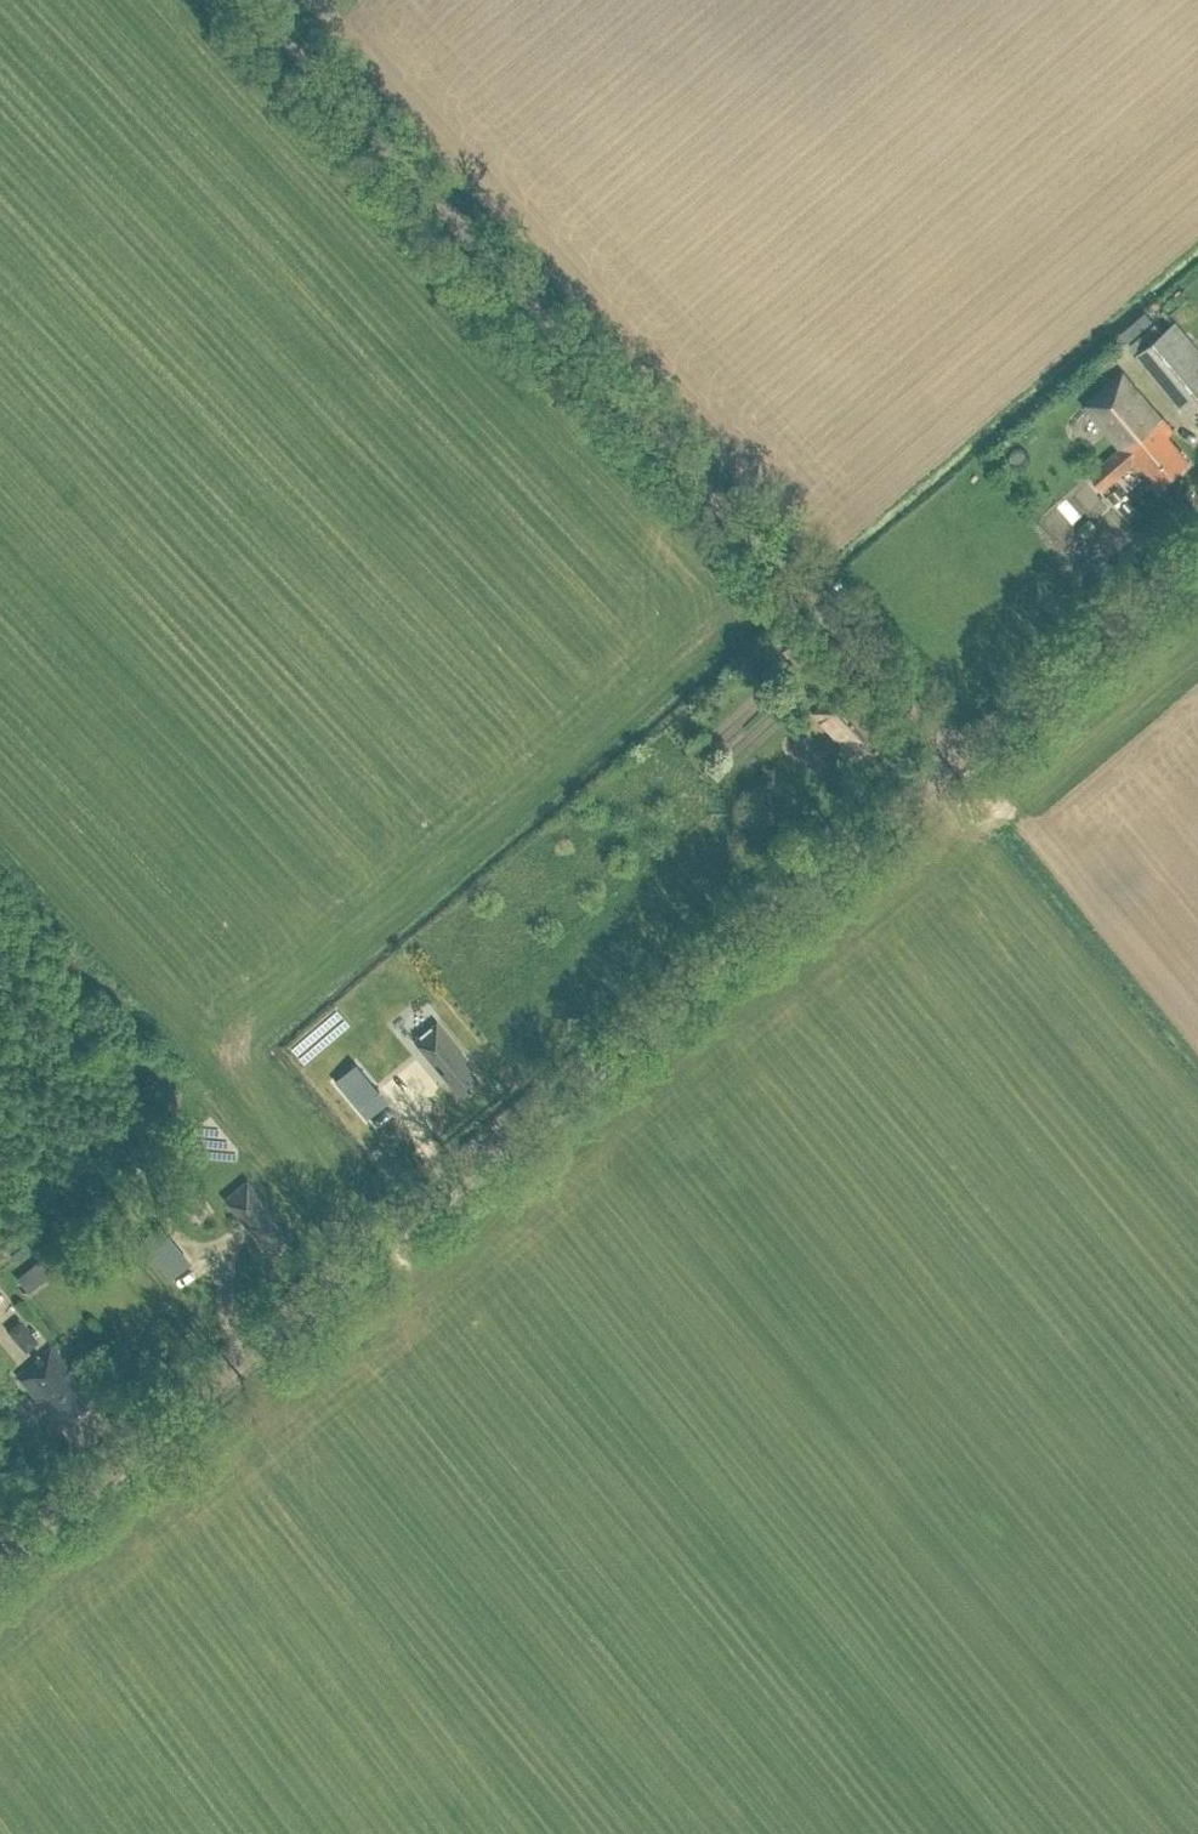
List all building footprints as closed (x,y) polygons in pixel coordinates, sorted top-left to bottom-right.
[(1138,353),(1136,354),(1187,414),(1197,404),(1197,349),(1174,322),(1163,331),(1155,322),(1130,343),(1138,353)] [(1160,482),(1187,458),(1156,423),(1163,417),(1124,372),(1085,405),(1124,449),(1096,474),(1104,486),(1132,461),(1144,474),(1149,469),(1160,482)] [(1120,484),(1109,493),(1125,512),(1136,503),(1120,484)] [(1121,556),(1113,563),(1121,573),(1129,566),(1121,556)] [(860,760),(884,737),(840,690),(815,714),(860,760)] [(704,729),(692,740),(699,747),(710,736),(704,729)] [(434,1024),(412,1041),(460,1101),(482,1083),(434,1024)] [(247,1183),(223,1202),(270,1259),(293,1240),(247,1183)] [(161,1226),(139,1243),(171,1284),(193,1266),(161,1226)] [(33,1237),(25,1243),(41,1264),(49,1258),(33,1237)] [(21,1273),(17,1276),(28,1290),(32,1287),(48,1274),(37,1260),(21,1273)] [(69,1420),(87,1404),(84,1401),(91,1395),(51,1347),(18,1375),(52,1416),(60,1409),(69,1420)]
